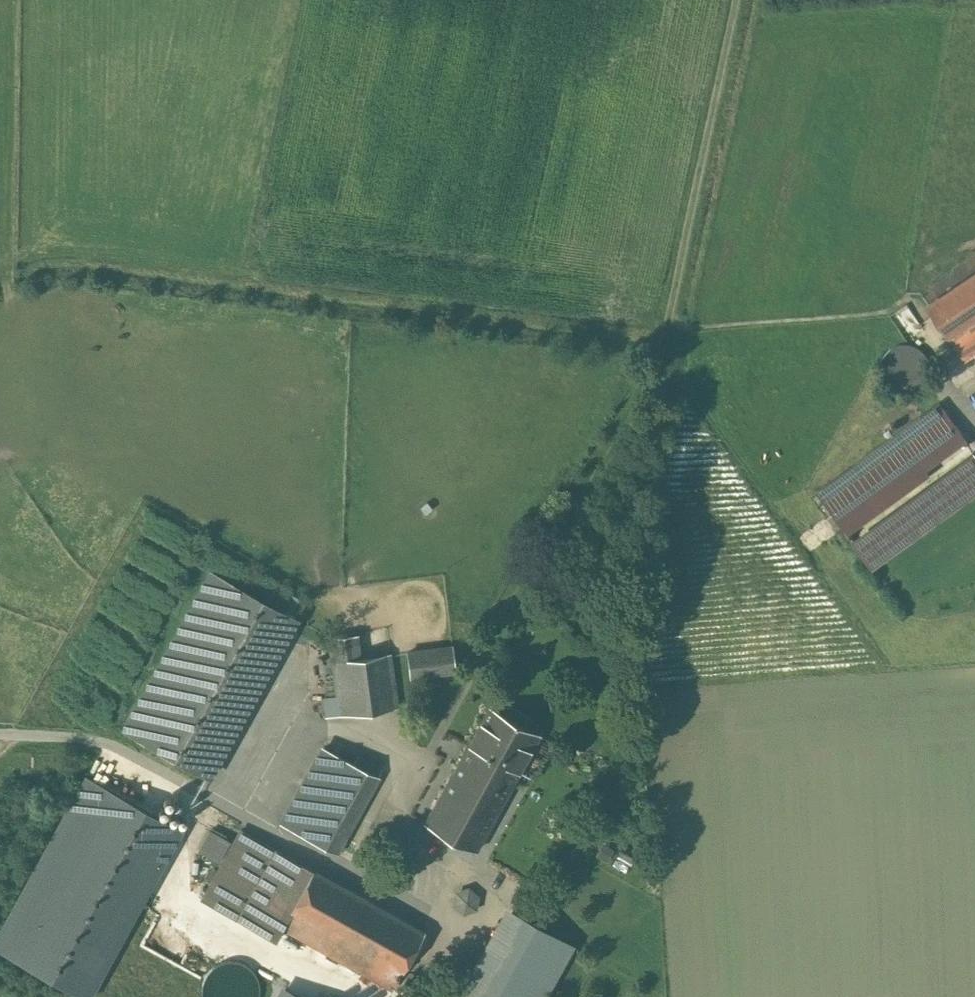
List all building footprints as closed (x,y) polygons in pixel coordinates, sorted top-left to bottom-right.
[(936,304),(967,349),(974,344),(974,277),(936,304)] [(811,488),(860,561),(974,483),(974,440),(946,397),(811,488)] [(207,563),(134,731),(231,773),(304,605),(207,563)] [(449,638),(404,642),(407,666),(451,662),(449,638)] [(343,702),(395,697),(389,644),(338,649),(343,702)] [(424,821),(476,849),(540,734),(489,705),(424,821)] [(288,816),(338,843),(380,766),(330,739),(288,816)] [(84,778),(0,930),(0,950),(85,996),(91,996),(183,832),(84,778)] [(280,916),(309,864),(233,822),(199,884),(275,926),(280,916)] [(384,973),(413,920),(309,864),(280,916),(384,973)] [(457,889),(464,912),(484,906),(477,883),(457,889)] [(459,996),(543,996),(572,944),(507,909),(459,996)] [(279,988),(274,996),(297,996),(279,988)]
